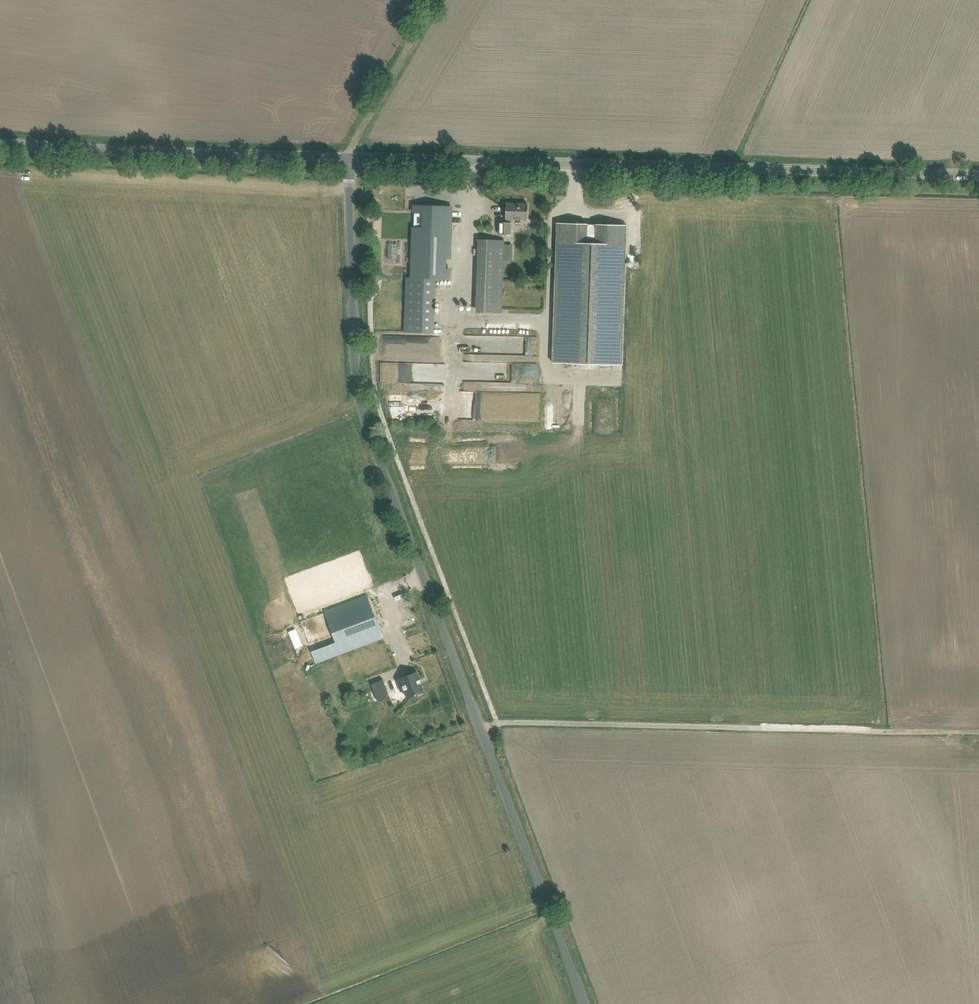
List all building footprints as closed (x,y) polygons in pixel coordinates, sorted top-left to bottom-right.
[(511,219),(527,220),(528,203),(506,203),(506,222),(499,222),(499,234),(511,234),(511,219)] [(457,279),(460,207),(415,206),(413,277),(406,277),(404,332),(433,333),(435,278),(457,279)] [(624,364),(628,224),(556,222),(552,362),(624,364)] [(504,239),(479,238),(476,312),(502,312),(504,239)] [(397,348),(397,339),(387,339),(387,347),(397,348)] [(418,351),(419,340),(409,339),(409,350),(418,351)] [(315,662),(373,640),(383,637),(367,596),(300,621),(315,662)] [(407,698),(425,692),(418,671),(396,679),(401,692),(404,691),(407,698)] [(376,696),(388,691),(383,679),(371,684),(376,696)]
